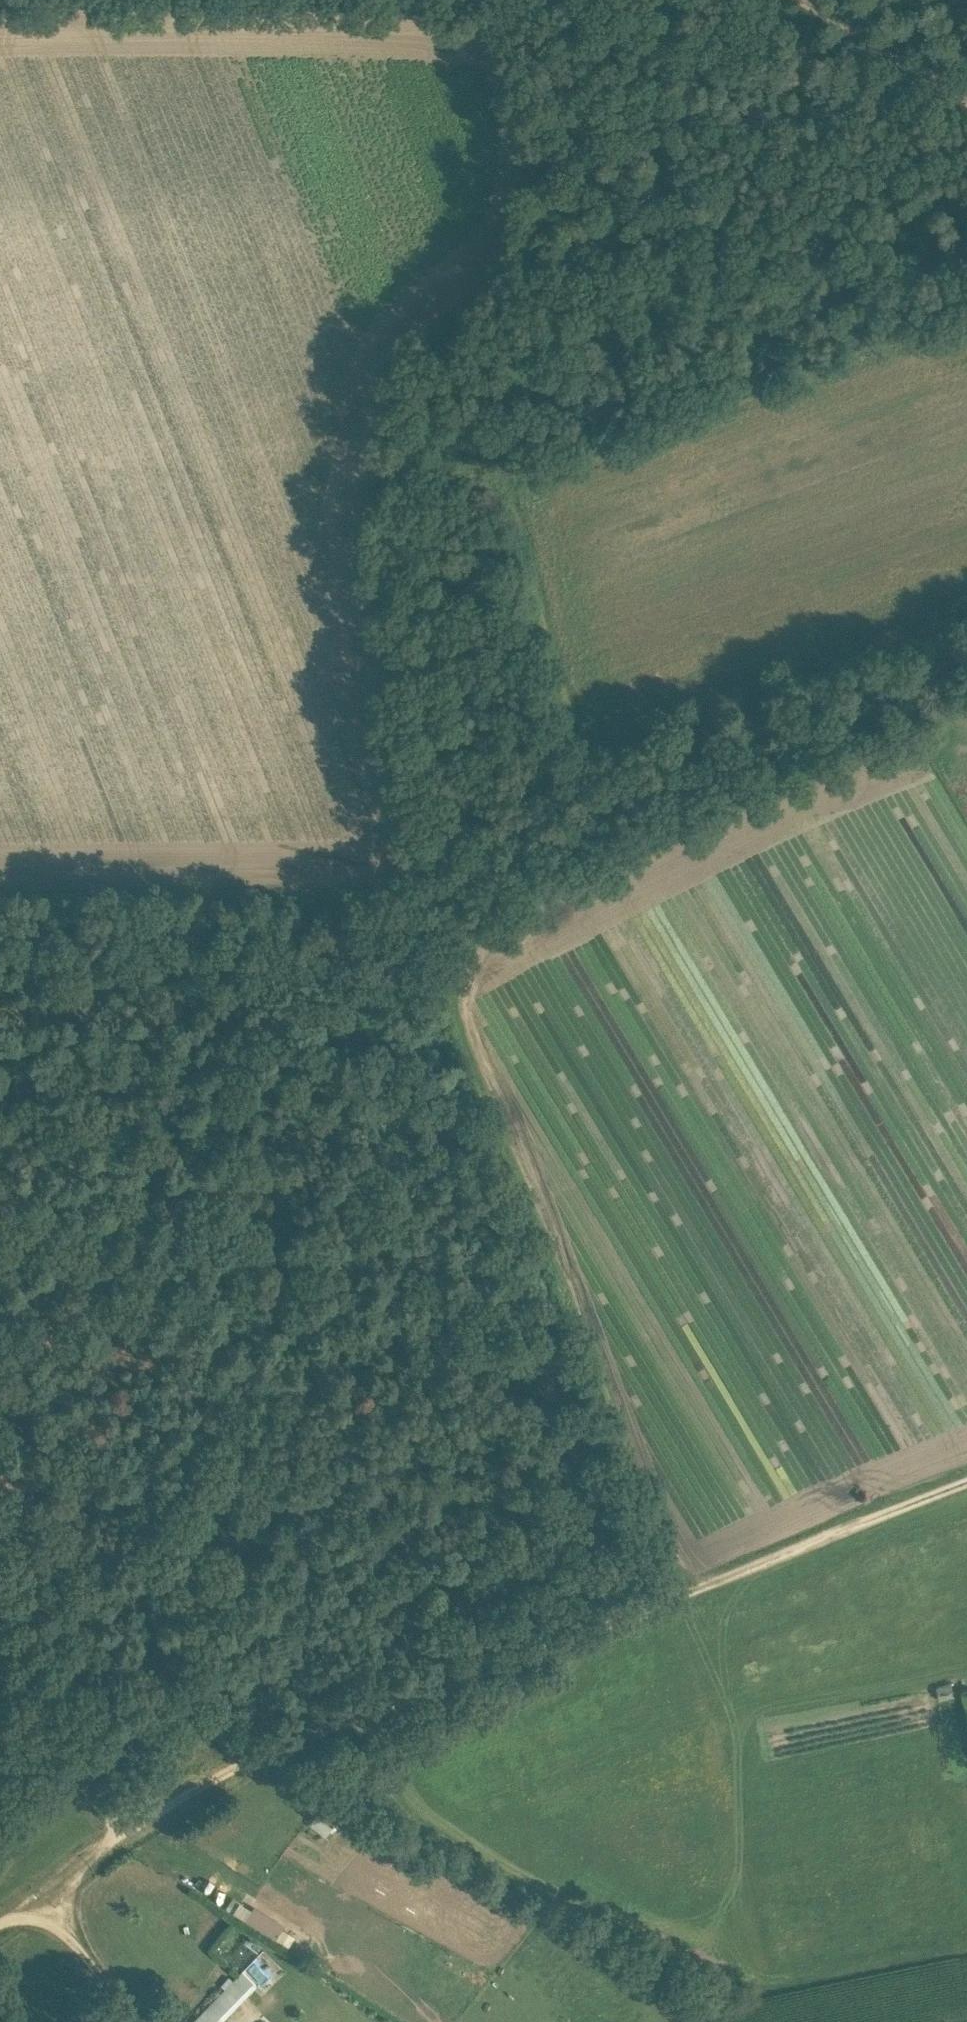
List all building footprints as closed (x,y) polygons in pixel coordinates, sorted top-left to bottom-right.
[(250,1909),(244,1919),(275,1938),(281,1928),(250,1909)] [(243,1969),(192,2021),(220,2021),(258,1984),(243,1969)]
